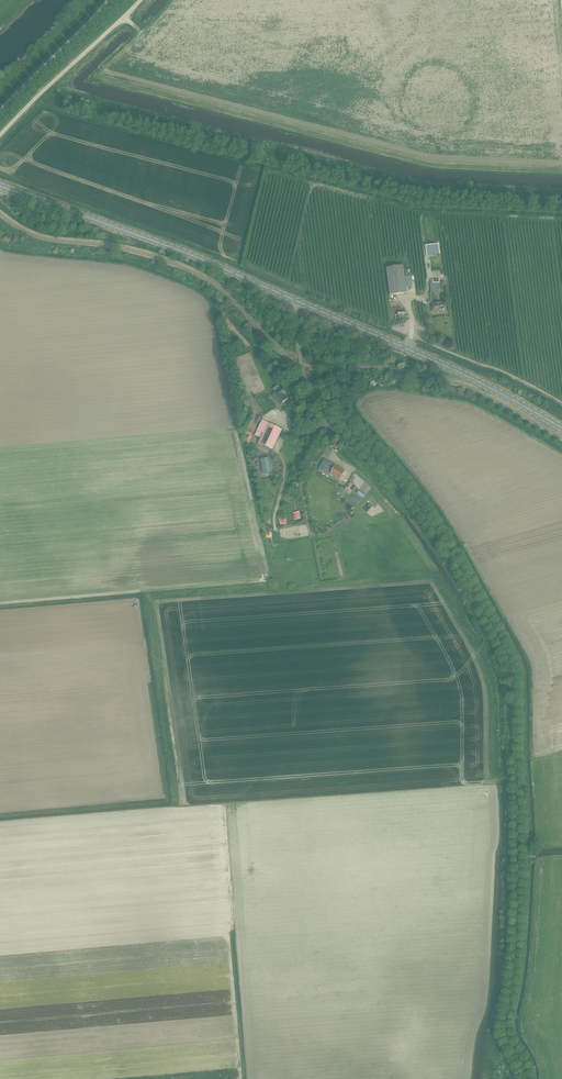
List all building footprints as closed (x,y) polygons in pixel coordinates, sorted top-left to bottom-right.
[(425,246),(427,255),(436,254),(436,252),(439,251),(438,244),(425,246)] [(406,293),(403,265),(386,267),(390,295),(406,293)] [(445,302),(432,304),(433,312),(446,310),(445,302)] [(282,403),(287,399),(285,395),(284,396),(283,394),(286,392),(282,388),(272,396),(276,400),(278,398),(282,403)] [(272,450),(282,430),(263,421),(258,431),(263,433),(259,443),(272,450)] [(260,459),(263,472),(270,471),(268,458),(260,459)] [(340,480),(345,470),(327,460),(322,470),(340,480)]
